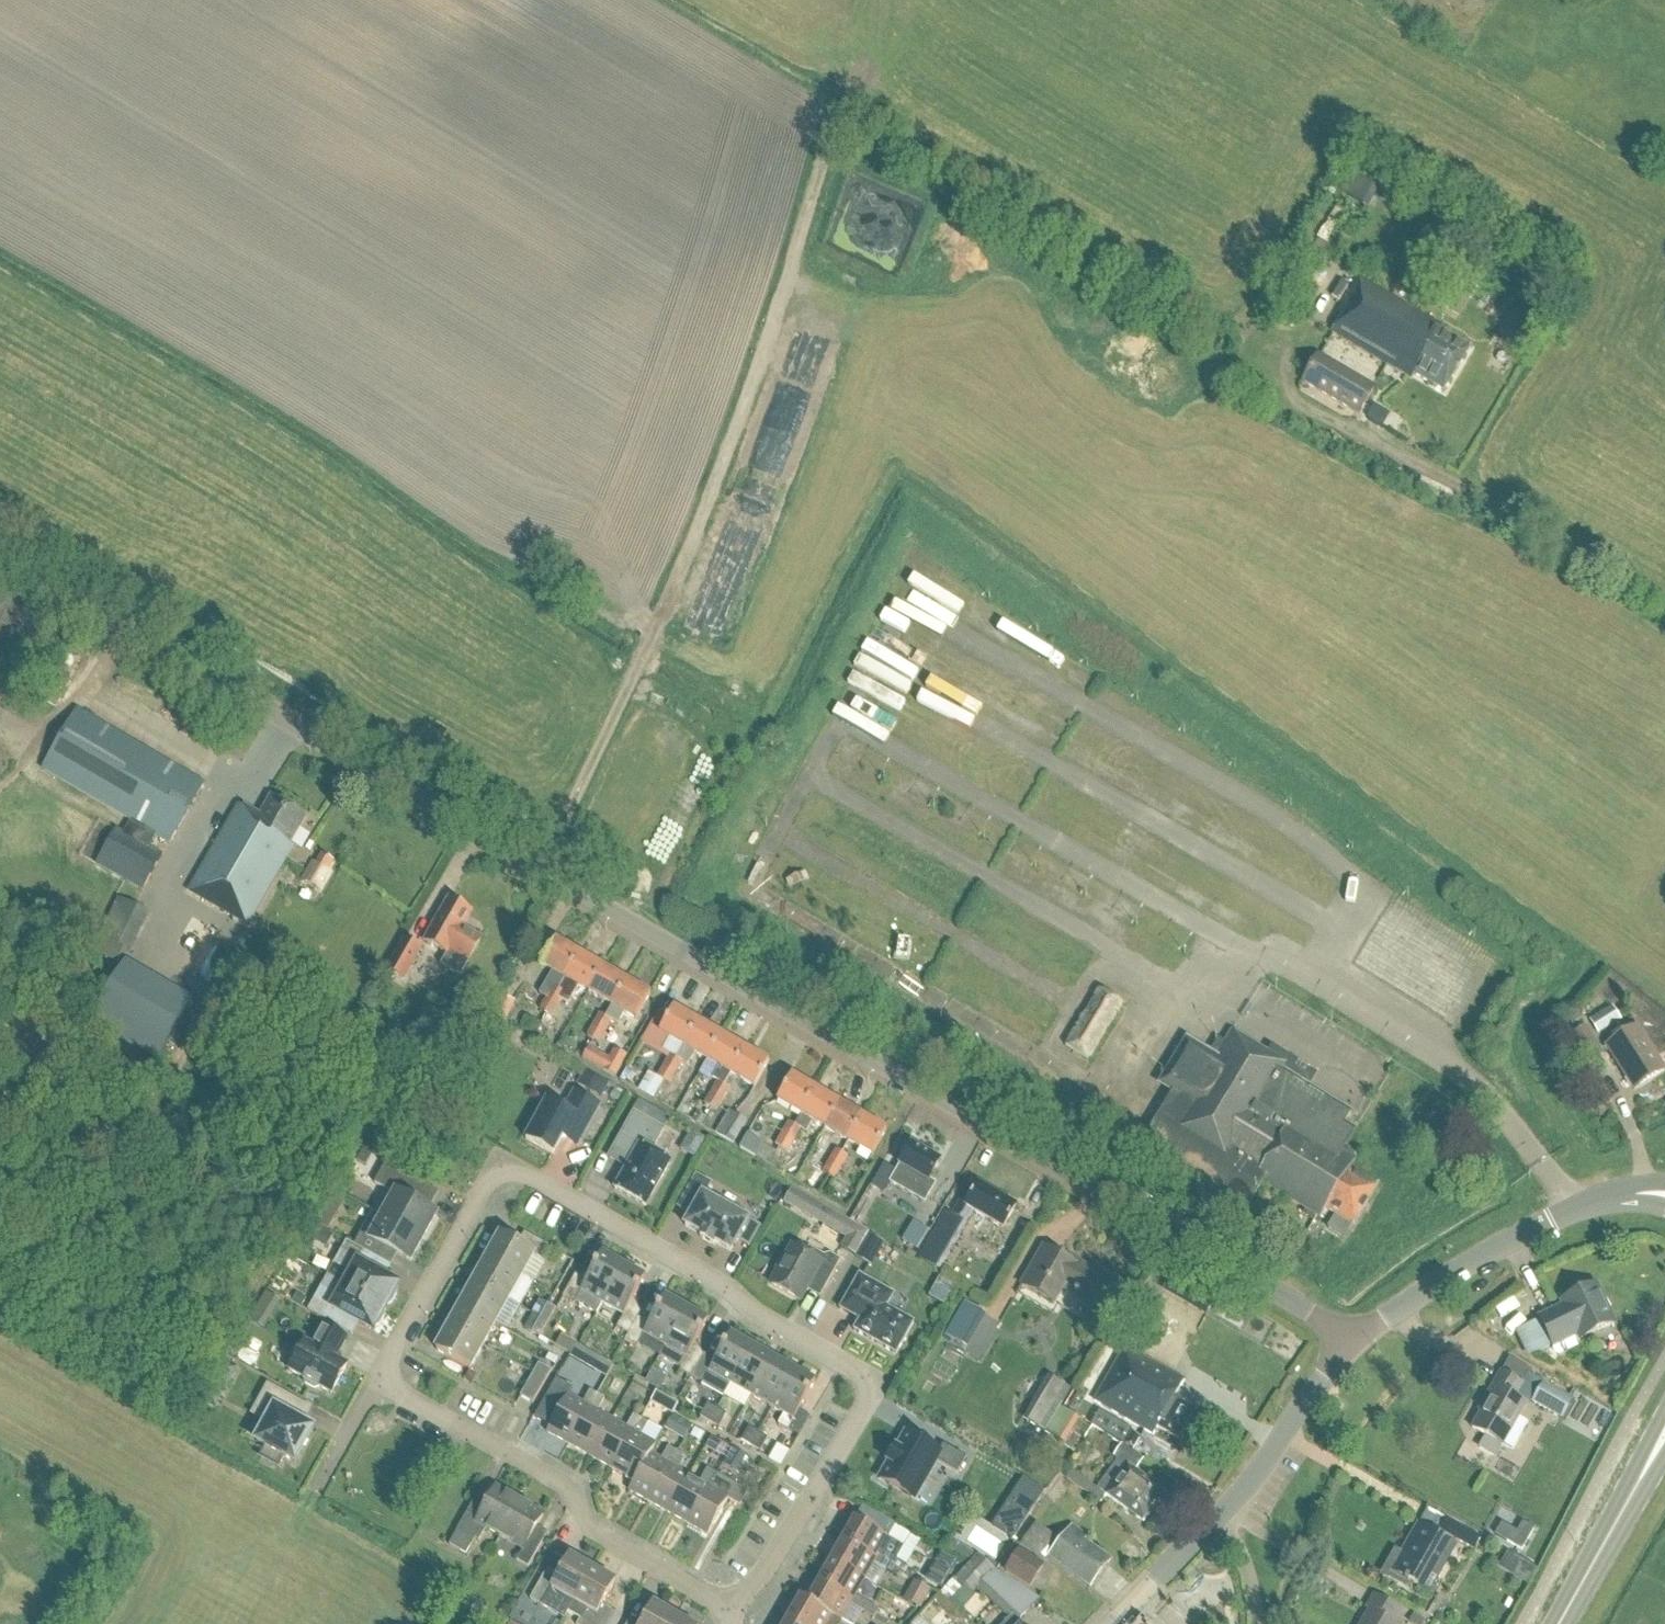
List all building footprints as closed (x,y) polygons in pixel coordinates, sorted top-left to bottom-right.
[(1327,247),(1341,224),(1321,212),(1307,234),(1327,247)] [(1329,335),(1409,381),(1412,377),(1442,394),(1468,351),(1442,335),(1444,330),(1356,279),(1335,315),(1339,318),(1329,335)] [(1301,384),(1357,416),(1373,389),(1317,356),(1301,384)] [(1038,644),(1052,622),(1036,612),(1022,634),(1038,644)] [(155,838),(168,846),(203,787),(76,712),(41,772),(130,823),(155,838)] [(271,799),(259,819),(238,807),(189,893),(248,927),(292,849),(290,848),(306,819),(271,799)] [(148,850),(155,838),(130,823),(122,836),(115,832),(96,866),(142,892),(162,857),(148,850)] [(312,864),(302,882),(322,893),(332,875),(329,874),(334,864),(320,856),(315,866),(312,864)] [(149,915),(119,901),(118,900),(100,939),(131,954),(149,915)] [(447,902),(423,945),(446,958),(448,954),(468,965),(481,942),(462,931),(471,915),(447,902)] [(404,941),(386,974),(401,983),(420,951),(404,941)] [(538,996),(546,1001),(560,1008),(563,1003),(566,998),(559,993),(580,957),(555,942),(540,967),(552,974),(538,996)] [(578,989),(588,994),(602,969),(580,957),(559,993),(566,998),(563,1003),(569,1006),(578,989)] [(214,1000),(136,964),(109,1025),(185,1061),(214,1000)] [(588,994),(610,1007),(625,982),(602,969),(588,994)] [(599,1016),(592,1027),(605,1035),(612,1024),(618,1027),(625,1015),(636,1022),(650,997),(625,982),(610,1007),(611,1008),(605,1019),(599,1016)] [(1121,1004),(1099,991),(1065,1047),(1087,1061),(1121,1004)] [(503,997),(495,1014),(494,1018),(507,1024),(516,1003),(503,997)] [(539,1011),(543,1013),(553,1019),(560,1008),(546,1001),(539,1011)] [(1588,1022),(1597,1038),(1622,1024),(1611,1007),(1588,1022)] [(656,1080),(663,1084),(683,1050),(698,1024),(672,1010),(658,1035),(669,1041),(663,1053),(670,1057),(656,1080)] [(694,1056),(706,1062),(720,1037),(698,1024),(683,1050),(663,1084),(669,1087),(682,1064),(688,1067),(694,1056)] [(605,1035),(592,1027),(586,1038),(598,1047),(605,1035)] [(1586,1028),(1571,1038),(1589,1066),(1592,1064),(1604,1057),(1590,1034),(1586,1028)] [(1637,1029),(1606,1049),(1634,1092),(1664,1072),(1637,1029)] [(1175,1088),(1140,1147),(1246,1210),(1262,1184),(1320,1219),(1325,1211),(1335,1217),(1328,1229),(1343,1238),(1351,1226),(1353,1227),(1377,1186),(1349,1169),(1353,1162),(1339,1154),(1353,1130),(1323,1112),(1326,1107),(1303,1093),(1305,1090),(1281,1076),(1286,1067),(1280,1064),(1284,1058),(1269,1049),(1266,1055),(1229,1034),(1222,1045),(1216,1042),(1208,1055),(1214,1059),(1210,1066),(1180,1048),(1161,1080),(1175,1088)] [(716,1083),(718,1083),(724,1087),(731,1076),(728,1075),(742,1050),(720,1037),(706,1062),(718,1069),(714,1076),(711,1080),(716,1083)] [(582,1062),(616,1080),(628,1057),(614,1050),(609,1060),(589,1049),(582,1062)] [(768,1064),(742,1050),(728,1075),(731,1076),(753,1089),(768,1064)] [(576,1086),(601,1100),(609,1087),(584,1073),(576,1086)] [(776,1103),(801,1118),(816,1093),(790,1078),(776,1103)] [(638,1093),(653,1102),(660,1090),(645,1081),(638,1093)] [(718,1083),(711,1095),(723,1102),(729,1090),(724,1087),(718,1083)] [(781,1151),(788,1155),(800,1130),(804,1133),(810,1123),(824,1131),(838,1106),(816,1093),(801,1118),(794,1128),(781,1151)] [(528,1135),(525,1141),(552,1157),(561,1140),(566,1139),(567,1136),(580,1143),(599,1108),(574,1094),(563,1112),(546,1103),(536,1121),(532,1119),(524,1133),(528,1135)] [(723,1102),(711,1095),(704,1107),(716,1113),(723,1102)] [(831,1150),(834,1153),(835,1152),(841,1155),(848,1145),(846,1144),(860,1118),(838,1106),(824,1131),(837,1138),(831,1150)] [(1444,1118),(1430,1109),(1425,1118),(1439,1127),(1444,1118)] [(747,1123),(729,1112),(716,1136),(732,1146),(747,1123)] [(634,1156),(614,1191),(645,1209),(669,1164),(650,1154),(663,1131),(633,1115),(615,1146),(634,1156)] [(886,1133),(860,1118),(846,1144),(848,1145),(871,1158),(886,1133)] [(774,1147),(781,1151),(794,1128),(786,1123),(774,1147)] [(691,1133),(680,1151),(695,1161),(706,1142),(691,1133)] [(763,1147),(747,1137),(739,1150),(755,1160),(763,1147)] [(901,1169),(891,1186),(902,1192),(924,1206),(936,1186),(929,1182),(940,1164),(911,1147),(899,1168),(901,1169)] [(835,1152),(834,1153),(828,1163),(841,1171),(848,1159),(841,1155),(835,1152)] [(366,1169),(370,1161),(362,1157),(358,1164),(366,1169)] [(841,1171),(828,1163),(821,1174),(834,1182),(837,1177),(841,1171)] [(428,1214),(409,1203),(419,1185),(386,1166),(375,1186),(395,1197),(383,1218),(424,1241),(436,1218),(428,1214)] [(699,1239),(713,1247),(714,1245),(730,1254),(736,1244),(748,1250),(759,1230),(747,1223),(742,1220),(745,1215),(721,1202),(718,1207),(703,1198),(710,1186),(696,1178),(677,1211),(690,1218),(684,1228),(700,1237),(699,1239)] [(945,1213),(918,1260),(939,1272),(973,1214),(1002,1231),(1015,1209),(978,1186),(965,1206),(959,1202),(951,1216),(945,1213)] [(868,1234),(829,1212),(821,1226),(846,1240),(840,1249),(855,1257),(868,1234)] [(411,1264),(424,1241),(383,1218),(373,1213),(354,1247),(378,1260),(384,1249),(411,1264)] [(917,1251),(928,1233),(913,1223),(902,1242),(917,1251)] [(490,1248),(484,1259),(521,1280),(534,1257),(541,1261),(548,1248),(524,1235),(517,1247),(500,1238),(495,1248),(490,1248)] [(869,1236),(856,1259),(869,1266),(882,1243),(869,1236)] [(344,1288),(386,1311),(398,1288),(385,1280),(371,1273),(378,1260),(354,1247),(347,1243),(333,1268),(350,1277),(344,1288)] [(803,1254),(792,1248),(785,1260),(780,1261),(775,1271),(777,1274),(770,1287),(799,1303),(807,1289),(812,1288),(823,1294),(840,1262),(829,1256),(823,1257),(809,1249),(805,1251),(803,1254)] [(1044,1249),(1022,1288),(1054,1306),(1065,1287),(1077,1294),(1079,1300),(1101,1312),(1116,1286),(1070,1260),(1067,1262),(1044,1249)] [(576,1303),(597,1315),(601,1306),(624,1265),(622,1264),(612,1259),(608,1260),(601,1256),(586,1284),(574,1277),(561,1300),(573,1307),(576,1303)] [(521,1280),(484,1259),(477,1271),(480,1275),(475,1284),(508,1302),(521,1280)] [(624,1343),(640,1314),(629,1308),(644,1280),(638,1276),(636,1273),(626,1267),(626,1266),(624,1265),(601,1306),(622,1318),(616,1331),(627,1337),(624,1343)] [(858,1277),(839,1311),(859,1323),(853,1333),(895,1357),(913,1325),(876,1304),(883,1291),(858,1277)] [(465,1293),(459,1304),(496,1325),(508,1302),(475,1284),(470,1293),(465,1293)] [(1561,1308),(1537,1320),(1550,1348),(1575,1336),(1577,1341),(1612,1324),(1593,1286),(1559,1303),(1561,1308)] [(373,1334),(386,1311),(344,1288),(338,1297),(322,1288),(308,1313),(338,1330),(345,1318),(359,1326),(373,1334)] [(643,1337),(664,1349),(687,1308),(685,1307),(675,1302),(671,1303),(664,1299),(649,1326),(637,1320),(641,1314),(640,1314),(624,1343),(636,1350),(643,1337)] [(496,1325),(459,1304),(452,1316),(454,1320),(449,1329),(483,1348),(496,1325)] [(984,1315),(965,1304),(947,1333),(965,1344),(984,1315)] [(547,1307),(539,1321),(547,1325),(555,1312),(547,1307)] [(689,1309),(687,1308),(664,1349),(660,1358),(681,1369),(679,1373),(690,1380),(703,1357),(692,1350),(707,1323),(700,1319),(699,1315),(689,1310),(689,1309)] [(547,1325),(539,1321),(531,1335),(540,1339),(547,1325)] [(319,1325),(320,1325),(308,1346),(301,1341),(285,1370),(301,1379),(302,1384),(315,1391),(320,1389),(332,1396),(348,1367),(334,1360),(337,1353),(340,1355),(347,1341),(319,1325)] [(583,1328),(576,1342),(629,1366),(632,1358),(617,1352),(620,1345),(583,1328)] [(483,1348),(449,1329),(444,1338),(440,1338),(435,1347),(437,1351),(436,1352),(470,1371),(483,1348)] [(723,1399),(730,1387),(751,1348),(748,1347),(746,1344),(739,1340),(735,1339),(730,1336),(715,1363),(703,1357),(690,1380),(723,1399)] [(612,1367),(575,1347),(569,1359),(606,1379),(612,1367)] [(730,1387),(751,1399),(773,1359),(772,1358),(772,1359),(758,1351),(755,1350),(751,1348),(730,1387)] [(1094,1403),(1154,1436),(1157,1430),(1178,1442),(1195,1412),(1174,1400),(1184,1383),(1125,1349),(1094,1403)] [(751,1399),(771,1410),(793,1372),(789,1370),(787,1367),(773,1359),(774,1359),(773,1359),(751,1399)] [(539,1366),(530,1383),(542,1390),(552,1373),(539,1366)] [(771,1410),(783,1417),(778,1426),(788,1432),(793,1422),(814,1384),(809,1381),(807,1378),(800,1374),(796,1374),(793,1372),(771,1410)] [(1500,1448),(1502,1445),(1513,1452),(1528,1425),(1517,1418),(1524,1406),(1528,1408),(1530,1404),(1531,1405),(1563,1423),(1575,1402),(1543,1384),(1527,1376),(1521,1386),(1499,1373),(1482,1402),(1484,1404),(1470,1430),(1484,1438),(1478,1450),(1492,1458),(1499,1447),(1500,1448)] [(1053,1381),(1025,1425),(1060,1444),(1075,1420),(1060,1410),(1071,1392),(1053,1381)] [(542,1390),(530,1383),(520,1399),(533,1406),(542,1390)] [(606,1396),(630,1404),(634,1392),(611,1384),(606,1396)] [(294,1464),(312,1431),(289,1418),(297,1404),(268,1388),(252,1417),(267,1425),(256,1443),(266,1449),(263,1454),(281,1464),(284,1459),(294,1464)] [(567,1397),(564,1402),(553,1396),(540,1419),(551,1425),(546,1434),(569,1447),(597,1397),(589,1393),(582,1406),(567,1397)] [(569,1447),(590,1459),(611,1422),(597,1414),(604,1401),(597,1397),(569,1447)] [(699,1419),(709,1425),(716,1411),(707,1406),(699,1419)] [(726,1417),(716,1411),(709,1425),(718,1430),(726,1417)] [(625,1430),(611,1422),(590,1459),(612,1471),(640,1421),(633,1417),(625,1430)] [(673,1417),(669,1422),(665,1430),(684,1442),(692,1429),(673,1417)] [(612,1471),(633,1483),(634,1484),(650,1456),(655,1447),(640,1438),(647,1425),(640,1421),(612,1471)] [(740,1443),(750,1449),(758,1435),(748,1430),(740,1443)] [(721,1452),(731,1458),(742,1439),(732,1433),(721,1452)] [(767,1441),(758,1435),(750,1449),(760,1454),(767,1441)] [(1132,1435),(1126,1446),(1133,1450),(1140,1439),(1132,1435)] [(690,1440),(684,1450),(703,1460),(708,1450),(690,1440)] [(901,1440),(881,1480),(913,1496),(926,1472),(945,1482),(953,1466),(901,1440)] [(1093,1483),(1072,1471),(1066,1480),(1085,1494),(1099,1505),(1107,1494),(1107,1495),(1105,1498),(1144,1525),(1164,1495),(1135,1475),(1144,1462),(1120,1446),(1112,1460),(1116,1463),(1098,1488),(1093,1483)] [(660,1462),(650,1456),(634,1484),(633,1483),(628,1493),(648,1504),(677,1453),(667,1449),(660,1462)] [(685,1459),(677,1454),(677,1453),(648,1504),(668,1515),(689,1478),(677,1471),(685,1459)] [(668,1515),(687,1526),(716,1475),(707,1469),(699,1484),(689,1478),(668,1515)] [(708,1537),(728,1500),(740,1507),(748,1492),(716,1475),(687,1526),(708,1537)] [(486,1531),(501,1539),(520,1505),(495,1491),(481,1515),(471,1509),(457,1533),(458,1533),(449,1548),(466,1558),(475,1541),(479,1544),(486,1531)] [(543,1518),(520,1505),(501,1539),(524,1552),(517,1563),(528,1570),(544,1541),(534,1535),(543,1518)] [(1012,1545),(1025,1524),(1002,1511),(990,1532),(1012,1545)] [(1482,1540),(1445,1519),(1437,1534),(1473,1554),(1482,1540)] [(904,1549),(887,1540),(894,1528),(880,1520),(873,1532),(854,1520),(842,1541),(875,1560),(877,1556),(889,1563),(884,1571),(897,1579),(904,1566),(897,1562),(904,1549)] [(1069,1532),(1060,1543),(1035,1525),(1019,1546),(1045,1563),(1047,1559),(1089,1590),(1110,1562),(1069,1532)] [(1407,1582),(1419,1589),(1428,1575),(1435,1579),(1454,1547),(1417,1526),(1399,1556),(1393,1553),(1381,1575),(1401,1587),(1404,1582),(1406,1583),(1407,1582)] [(842,1541),(830,1562),(863,1581),(873,1564),(884,1571),(889,1563),(877,1556),(875,1560),(842,1541)] [(1522,1563),(1548,1575),(1555,1560),(1530,1548),(1522,1563)] [(1041,1569),(1040,1569),(1017,1554),(1004,1573),(1028,1589),(1041,1569)] [(1017,1623),(1033,1608),(1013,1589),(982,1560),(976,1555),(939,1595),(959,1613),(976,1591),(986,1582),(1004,1599),(996,1608),(1009,1620),(1007,1622),(1005,1623),(1018,1623),(1017,1623)] [(956,1566),(939,1557),(927,1579),(943,1588),(956,1566)] [(564,1621),(573,1604),(592,1571),(570,1558),(557,1581),(546,1574),(530,1601),(564,1621)] [(830,1562),(818,1583),(852,1601),(854,1597),(863,1581),(830,1562)] [(592,1571),(573,1604),(585,1611),(578,1623),(607,1623),(613,1614),(602,1608),(616,1585),(592,1571)] [(818,1583),(807,1603),(832,1618),(839,1623),(849,1606),(861,1612),(866,1604),(854,1597),(852,1601),(818,1583)] [(914,1583),(904,1602),(921,1612),(932,1592),(914,1583)] [(1362,1623),(1395,1623),(1401,1613),(1374,1597),(1366,1610),(1369,1612),(1362,1623)] [(787,1619),(796,1623),(829,1623),(832,1618),(807,1603),(799,1598),(787,1619)] [(1171,1612),(1182,1623),(1190,1623),(1201,1614),(1186,1598),(1171,1612)] [(878,1611),(866,1604),(861,1612),(873,1619),(878,1611)] [(675,1619),(654,1606),(643,1623),(673,1623),(675,1619)]
